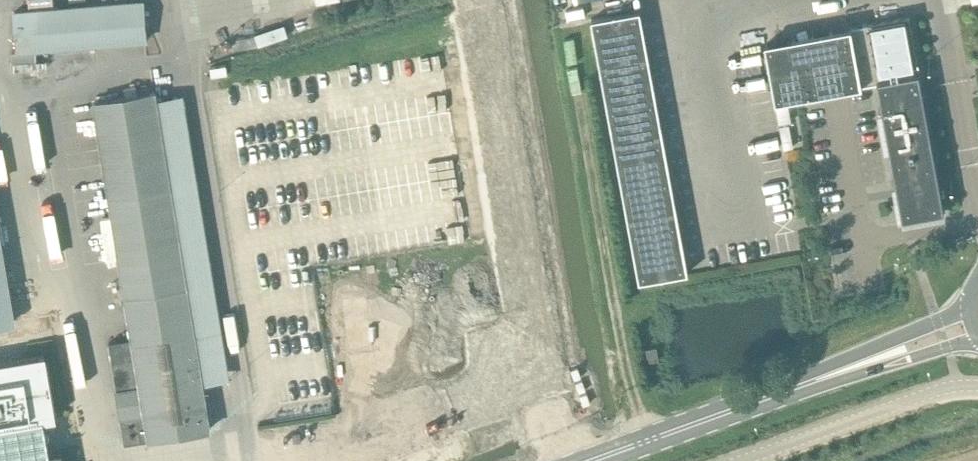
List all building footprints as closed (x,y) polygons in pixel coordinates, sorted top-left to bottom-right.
[(640,10),(591,19),(639,281),(688,272),(640,10)] [(866,24),(877,83),(902,219),(944,211),(909,16),(866,24)] [(803,96),(877,83),(866,24),(792,37),(792,38),(766,43),(776,100),(803,95),(803,96)] [(11,322),(0,259),(0,324),(11,322)] [(656,346),(647,347),(649,359),(658,357),(656,346)] [(0,360),(0,460),(61,460),(59,449),(46,451),(41,419),(53,417),(42,353),(0,360)]
